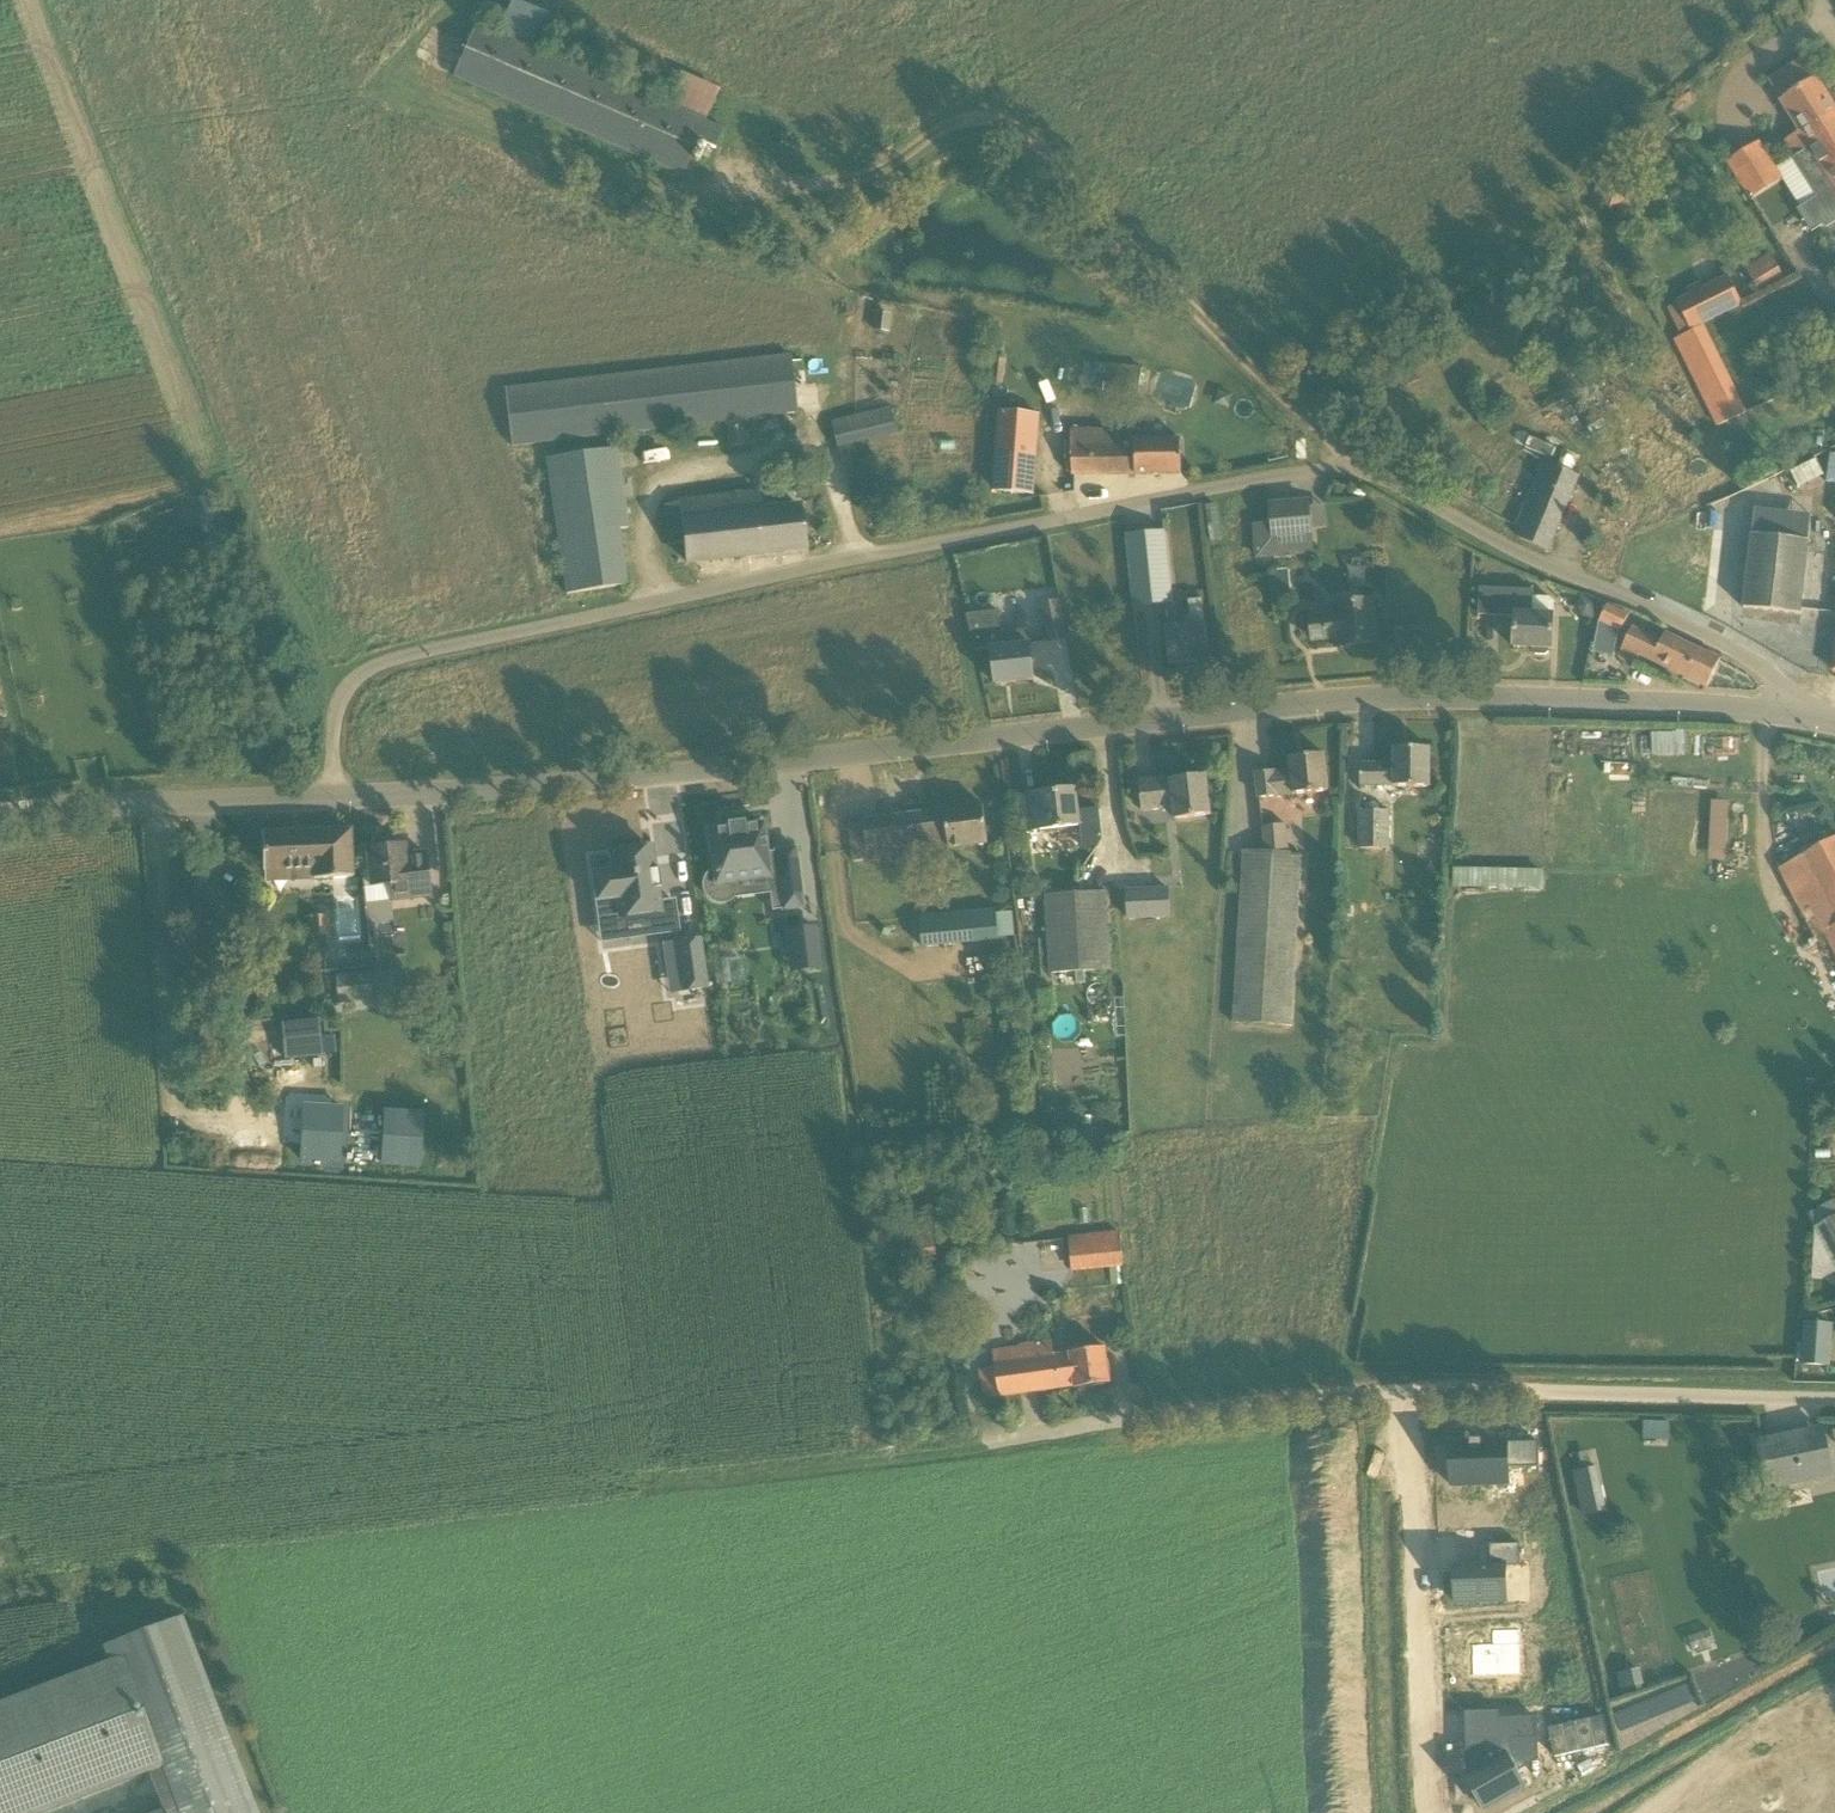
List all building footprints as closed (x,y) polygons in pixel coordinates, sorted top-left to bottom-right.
[(535,47),(497,31),(476,22),(453,77),(683,176),(698,141),(715,149),(724,129),(667,104),(535,47)] [(1796,155),(1834,131),(1834,107),(1803,57),(1768,79),(1781,100),(1780,100),(1800,131),(1786,140),(1796,155)] [(1796,155),(1793,157),(1819,198),(1799,210),(1812,231),(1822,224),(1823,224),(1827,226),(1834,221),(1834,131),(1796,155)] [(1751,199),(1783,180),(1759,142),(1728,161),(1751,199)] [(1592,177),(1601,193),(1625,179),(1616,163),(1592,177)] [(1745,268),(1760,293),(1786,278),(1770,252),(1745,268)] [(1729,277),(1689,295),(1677,301),(1691,330),(1743,306),(1729,277)] [(1716,427),(1747,411),(1705,326),(1674,341),(1716,427)] [(1803,362),(1817,388),(1834,378),(1834,344),(1803,362)] [(797,412),(792,371),(802,369),(801,359),(791,360),(790,355),(505,389),(511,446),(797,412)] [(1080,365),(1077,390),(1141,396),(1144,372),(1080,365)] [(889,407),(830,422),(837,448),(896,434),(889,407)] [(1003,412),(997,490),(1033,494),(1039,415),(1003,412)] [(728,447),(746,445),(743,425),(726,427),(728,447)] [(1072,429),(1072,440),(1072,475),(1136,474),(1136,475),(1182,474),(1181,439),(1148,440),(1148,429),(1072,429)] [(617,448),(615,448),(546,458),(566,594),(626,585),(617,529),(628,528),(617,448)] [(1557,529),(1580,476),(1544,461),(1527,503),(1526,503),(1517,526),(1524,529),(1520,538),(1548,551),(1557,529)] [(664,503),(667,522),(670,545),(684,543),(687,563),(805,549),(799,506),(761,510),(759,492),(664,503)] [(1313,545),(1311,529),(1329,528),(1326,504),(1309,506),(1309,501),(1271,505),(1275,549),(1313,545)] [(1170,601),(1162,531),(1127,535),(1134,605),(1170,601)] [(1801,614),(1809,540),(1752,534),(1744,608),(1801,614)] [(1549,597),(1534,596),(1534,590),(1480,588),(1479,614),(1515,616),(1514,647),(1533,648),(1533,652),(1535,655),(1546,655),(1549,652),(1549,649),(1552,649),(1553,625),(1554,615),(1554,602),(1553,600),(1551,598),(1549,597)] [(979,594),(981,613),(985,650),(992,649),(996,684),(1034,680),(1030,644),(1003,647),(999,611),(1008,610),(1006,591),(979,594)] [(1166,629),(1170,665),(1210,660),(1206,625),(1203,599),(1189,600),(1192,626),(1166,629)] [(1028,607),(1035,644),(1067,638),(1060,601),(1028,607)] [(1311,617),(1313,641),(1344,638),(1345,646),(1378,642),(1373,601),(1333,606),(1334,614),(1311,617)] [(1608,606),(1601,620),(1622,630),(1629,616),(1608,606)] [(1640,656),(1707,688),(1721,660),(1666,633),(1661,642),(1632,628),(1619,656),(1636,664),(1640,656)] [(1680,731),(1649,732),(1650,755),(1681,753),(1680,731)] [(1395,748),(1395,767),(1375,767),(1375,764),(1361,764),(1361,785),(1394,785),(1394,786),(1431,787),(1431,748),(1395,748)] [(1276,772),(1276,771),(1256,773),(1256,774),(1257,774),(1260,798),(1329,791),(1325,754),(1290,758),(1292,771),(1276,772)] [(1212,815),(1207,776),(1173,780),(1173,777),(1140,781),(1144,811),(1175,807),(1176,819),(1212,815)] [(1081,825),(1077,790),(1022,796),(1026,832),(1081,825)] [(1706,799),(1704,857),(1724,857),(1726,800),(1706,799)] [(950,848),(988,843),(983,805),(945,810),(849,822),(854,861),(944,849),(944,847),(949,846),(950,848)] [(1384,896),(1384,849),(1389,849),(1389,810),(1340,810),(1340,889),(1360,889),(1360,859),(1371,859),(1371,896),(1384,896)] [(1291,1026),(1302,856),(1289,855),(1286,824),(1262,827),(1265,854),(1244,852),(1234,1022),(1291,1026)] [(313,870),(313,879),(352,878),(350,830),(261,833),(262,872),(313,870)] [(729,834),(730,837),(724,837),(725,843),(717,844),(719,859),(712,860),(715,880),(710,886),(709,893),(712,900),(718,905),(725,906),(732,903),(736,897),(737,890),(769,886),(773,919),(806,915),(799,857),(767,861),(764,832),(744,835),(744,832),(729,834)] [(1803,856),(1804,857),(1781,870),(1817,935),(1824,932),(1834,952),(1834,838),(1803,856)] [(392,901),(430,896),(425,853),(405,855),(403,845),(367,849),(371,887),(390,885),(392,901)] [(661,904),(659,889),(662,889),(661,887),(659,887),(657,873),(660,873),(659,871),(657,871),(654,848),(612,853),(615,872),(594,874),(598,901),(617,899),(619,918),(648,914),(651,936),(679,932),(675,902),(661,904)] [(1459,866),(1459,886),(1550,888),(1550,868),(1459,866)] [(1170,888),(1127,889),(1128,920),(1171,918),(1170,888)] [(1051,974),(1111,972),(1106,891),(1046,895),(1051,974)] [(999,941),(996,901),(919,908),(923,948),(999,941)] [(309,918),(310,936),(327,935),(326,918),(309,918)] [(818,926),(784,931),(786,948),(790,975),(825,970),(821,943),(818,926)] [(699,940),(676,943),(682,990),(706,987),(699,940)] [(368,997),(367,975),(337,976),(338,998),(368,997)] [(305,1106),(301,1160),(339,1161),(342,1109),(305,1106)] [(385,1110),(381,1165),(421,1167),(425,1112),(385,1110)] [(1812,1276),(1824,1278),(1834,1272),(1834,1253),(1830,1255),(1816,1228),(1812,1276)] [(1120,1230),(1068,1236),(1072,1272),(1124,1267),(1120,1230)] [(1804,1322),(1801,1364),(1831,1366),(1833,1324),(1804,1322)] [(985,1399),(1075,1386),(1075,1388),(1111,1383),(1106,1347),(1070,1352),(1070,1353),(1054,1355),(1052,1341),(1020,1346),(1020,1347),(994,1351),(996,1366),(980,1368),(985,1399)] [(1831,1474),(1821,1429),(1759,1442),(1769,1488),(1831,1474)] [(1507,1441),(1450,1443),(1452,1486),(1509,1484),(1508,1467),(1539,1466),(1539,1442),(1507,1443),(1507,1441)] [(1598,1466),(1573,1472),(1576,1488),(1601,1483),(1598,1466)] [(1491,1565),(1454,1566),(1455,1603),(1507,1601),(1506,1566),(1520,1566),(1519,1544),(1490,1545),(1491,1565)] [(181,1617),(102,1647),(107,1662),(0,1703),(0,1812),(40,1812),(149,1771),(164,1810),(155,1812),(256,1812),(181,1617)] [(1493,1644),(1471,1645),(1471,1646),(1473,1646),(1474,1674),(1472,1674),(1472,1676),(1522,1675),(1522,1673),(1521,1673),(1520,1645),(1521,1645),(1521,1643),(1520,1643),(1519,1629),(1493,1630),(1493,1644)] [(1470,1776),(1465,1779),(1483,1810),(1524,1787),(1516,1773),(1522,1770),(1512,1753),(1512,1739),(1536,1738),(1535,1717),(1499,1718),(1500,1737),(1468,1738),(1470,1776)]
